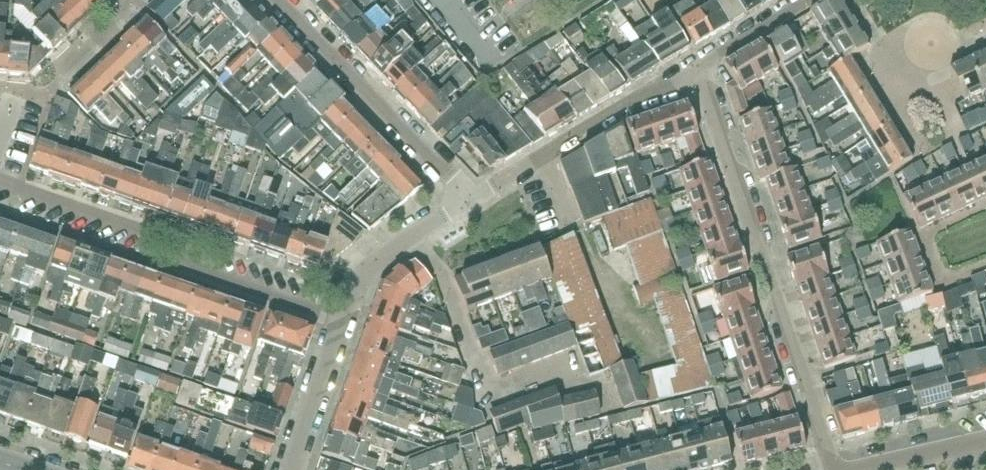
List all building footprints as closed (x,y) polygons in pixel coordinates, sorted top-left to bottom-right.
[(79,28),(53,0),(40,0),(53,14),(46,20),(66,40),(79,28)] [(65,2),(64,0),(53,0),(79,28),(92,16),(77,0),(67,0),(65,2)] [(105,3),(102,0),(77,0),(92,16),(105,3)] [(184,2),(182,0),(157,0),(147,9),(161,24),(170,16),(184,2)] [(199,13),(212,0),(200,0),(190,10),(196,16),(199,13)] [(238,0),(212,0),(199,13),(205,19),(214,10),(220,17),(238,0)] [(257,7),(250,0),(238,0),(220,17),(226,22),(208,39),(214,46),(257,7)] [(317,11),(329,0),(306,0),(317,11)] [(317,11),(329,24),(355,0),(329,0),(317,11)] [(390,0),(375,0),(370,4),(365,0),(355,0),(329,24),(342,37),(390,0)] [(379,34),(388,27),(390,26),(382,18),(405,1),(404,0),(390,0),(342,37),(356,52),(379,34)] [(612,2),(619,13),(637,1),(637,0),(616,0),(612,2)] [(696,10),(689,0),(687,0),(672,9),(695,47),(696,47),(696,46),(713,36),(696,10)] [(729,27),(713,0),(701,0),(707,8),(701,12),(699,8),(696,10),(713,36),(729,27)] [(729,27),(745,17),(734,0),(713,0),(729,27)] [(760,8),(755,0),(734,0),(745,17),(760,8)] [(760,8),(774,0),(755,0),(760,8)] [(849,13),(841,0),(833,0),(810,14),(820,31),(849,13)] [(66,40),(46,20),(30,3),(24,9),(40,26),(33,33),(53,53),(66,40)] [(645,77),(660,67),(639,40),(632,32),(610,4),(603,9),(634,50),(628,54),(645,77)] [(13,34),(4,34),(5,22),(6,6),(0,6),(0,74),(8,75),(11,48),(12,48),(13,34)] [(236,50),(244,42),(268,19),(257,7),(214,46),(211,50),(217,56),(230,44),(236,50)] [(413,24),(421,17),(413,7),(405,14),(413,24)] [(674,59),(690,50),(666,13),(651,21),(661,38),(674,59)] [(830,47),(859,30),(849,13),(820,31),(830,47)] [(171,34),(179,25),(170,16),(161,24),(171,34)] [(407,43),(426,25),(420,18),(407,31),(370,67),(382,79),(412,50),(407,43)] [(232,78),(281,32),(268,19),(244,42),(250,48),(225,71),(232,78)] [(179,81),(185,75),(159,47),(167,40),(147,20),(133,33),(177,79),(179,81)] [(660,67),(674,59),(661,38),(651,21),(632,32),(639,40),(660,67)] [(798,45),(804,41),(794,24),(788,28),(798,45)] [(370,67),(407,31),(401,25),(394,32),(388,27),(379,34),(356,52),(370,67)] [(568,41),(581,33),(576,26),(563,34),(568,41)] [(186,49),(199,37),(191,28),(178,41),(186,49)] [(798,91),(804,87),(807,85),(793,63),(802,58),(784,29),(767,40),(798,91)] [(850,58),(870,47),(859,30),(830,47),(821,53),(827,62),(836,57),(840,64),(850,58)] [(269,67),(293,44),(281,32),(232,78),(223,88),(235,100),(244,91),(239,85),(263,61),(269,67)] [(177,79),(133,33),(120,45),(148,74),(155,68),(171,85),(177,79)] [(543,45),(549,53),(565,42),(560,35),(543,45)] [(394,92),(443,45),(437,38),(425,50),(418,56),(412,50),(382,79),(394,92)] [(804,41),(798,45),(804,54),(810,50),(804,41)] [(760,82),(778,71),(762,43),(743,54),(760,82)] [(259,101),(270,91),(305,57),(293,44),(269,67),(275,73),(250,97),(244,91),(235,100),(248,112),(259,101)] [(153,105),(159,99),(141,81),(148,74),(120,45),(107,57),(153,105)] [(437,62),(448,52),(443,45),(394,92),(406,104),(427,84),(421,78),(437,62)] [(550,55),(549,53),(543,45),(527,55),(535,66),(550,55)] [(47,59),(38,50),(12,48),(11,48),(8,75),(27,77),(47,59)] [(628,54),(620,58),(612,48),(605,53),(631,85),(645,77),(628,54)] [(588,58),(582,50),(575,55),(591,75),(610,99),(626,89),(595,50),(588,56),(589,57),(588,58)] [(985,91),(985,53),(969,61),(984,92),(985,91)] [(741,93),(760,82),(743,54),(724,65),(735,83),(727,88),(736,116),(747,112),(741,93)] [(153,105),(107,57),(94,70),(114,90),(121,84),(146,111),(153,105)] [(284,103),(294,93),(317,71),(318,70),(305,57),(270,91),(259,101),(265,107),(277,96),(284,103)] [(825,98),(861,76),(850,58),(840,64),(828,72),(834,81),(812,95),(807,85),(804,87),(798,91),(806,109),(809,107),(825,98)] [(549,98),(538,83),(519,59),(511,65),(530,88),(537,98),(561,129),(577,119),(556,93),(555,94),(549,98)] [(583,80),(569,61),(560,68),(564,72),(593,109),(610,99),(591,75),(583,80)] [(965,101),(984,92),(969,61),(950,70),(965,101)] [(438,98),(465,72),(459,65),(433,91),(427,84),(406,104),(418,117),(438,98)] [(537,98),(530,88),(511,65),(504,71),(521,93),(532,108),(524,112),(545,138),(561,129),(537,98)] [(809,71),(815,80),(821,76),(815,67),(809,71)] [(127,130),(133,124),(107,97),(114,90),(94,70),(81,82),(97,98),(117,120),(123,126),(127,130)] [(345,99),(344,98),(331,85),(317,71),(294,93),(284,103),(263,123),(254,132),(267,145),(282,161),(293,150),(322,122),(342,102),(345,99)] [(453,95),(470,79),(465,72),(438,98),(418,117),(430,130),(458,105),(460,103),(453,95)] [(593,109),(564,72),(547,82),(555,94),(556,93),(577,119),(593,109)] [(849,106),(871,92),(861,76),(825,98),(809,107),(814,115),(844,97),(849,106)] [(215,91),(203,79),(162,117),(163,118),(180,123),(215,91)] [(117,120),(97,98),(81,82),(68,94),(71,98),(88,115),(95,109),(111,126),(117,120)] [(507,116),(497,103),(493,98),(482,85),(460,103),(458,105),(466,115),(478,104),(518,154),(532,146),(507,116)] [(781,104),(794,100),(790,90),(778,94),(781,104)] [(822,145),(830,141),(882,109),(871,92),(849,106),(854,115),(832,128),(827,120),(814,127),(822,145)] [(217,124),(225,103),(217,94),(205,107),(201,118),(217,124)] [(521,115),(506,96),(497,103),(507,116),(532,146),(545,138),(524,112),(521,115)] [(72,103),(69,102),(56,98),(52,110),(68,116),(72,103)] [(794,100),(781,104),(785,114),(797,110),(794,100)] [(324,143),(332,135),(354,114),(342,102),(322,122),(293,150),(298,156),(318,137),(324,143)] [(505,162),(518,154),(478,104),(466,115),(505,162)] [(697,135),(698,135),(688,104),(667,111),(677,142),(685,139),(693,161),(705,157),(697,135)] [(65,182),(74,156),(65,153),(80,111),(73,105),(65,128),(48,176),(55,178),(56,181),(61,183),(63,181),(65,182)] [(235,129),(239,117),(228,105),(222,125),(235,129)] [(460,120),(466,115),(458,105),(430,130),(442,142),(461,124),(460,120)] [(869,140),(892,126),(882,109),(830,141),(835,149),(864,131),(869,140)] [(657,149),(677,142),(667,111),(646,118),(657,149)] [(747,142),(777,131),(770,111),(740,121),(747,142)] [(985,122),(985,117),(984,113),(973,119),(976,127),(985,122)] [(244,122),(252,130),(254,132),(263,123),(254,114),(244,122)] [(316,174),(327,163),(366,126),(354,114),(332,135),(324,143),(330,149),(312,166),(310,168),(316,174)] [(490,172),(505,162),(466,115),(460,120),(461,124),(442,142),(450,150),(463,138),(490,172)] [(252,130),(244,122),(239,117),(235,129),(230,144),(245,150),(246,148),(252,130)] [(180,123),(163,118),(160,126),(177,132),(180,123)] [(637,156),(657,149),(646,118),(626,125),(636,156),(637,156)] [(159,121),(144,135),(156,138),(161,122),(159,121)] [(180,123),(177,132),(194,137),(198,125),(181,122),(180,123)] [(48,176),(65,128),(57,125),(53,135),(43,132),(30,170),(31,170),(33,171),(34,173),(38,175),(41,173),(48,176)] [(132,140),(134,137),(127,130),(123,126),(118,135),(132,140)] [(355,159),(377,138),(366,126),(327,163),(333,169),(349,154),(355,159)] [(864,165),(902,142),(892,126),(869,140),(856,147),(862,156),(860,157),(864,165)] [(99,140),(101,134),(94,127),(83,159),(74,156),(65,182),(67,183),(68,185),(73,187),(75,185),(82,188),(99,140)] [(632,157),(632,155),(622,127),(621,128),(622,130),(604,140),(617,178),(625,175),(623,170),(627,168),(634,189),(646,185),(644,178),(640,166),(637,156),(636,156),(632,157)] [(267,145),(254,132),(252,130),(246,148),(264,154),(267,145)] [(753,162),(784,151),(777,131),(747,142),(753,162)] [(801,146),(813,142),(810,132),(797,136),(801,146)] [(964,153),(973,149),(968,137),(958,142),(964,153)] [(355,159),(344,169),(356,182),(389,150),(377,138),(355,159)] [(617,178),(604,140),(604,138),(597,142),(584,150),(605,212),(626,205),(622,193),(617,178)] [(99,164),(107,143),(99,140),(82,188),(88,190),(90,193),(94,194),(96,193),(99,194),(108,167),(99,164)] [(813,142),(801,146),(804,156),(816,152),(813,142)] [(912,159),(902,142),(864,165),(850,174),(855,182),(884,164),(889,173),(890,174),(913,160),(912,159)] [(132,152),(134,146),(126,143),(116,171),(108,167),(99,194),(101,194),(102,197),(106,198),(109,197),(116,199),(132,152)] [(166,164),(169,155),(172,148),(163,145),(154,170),(146,167),(142,179),(133,205),(135,206),(136,209),(140,210),(143,209),(149,211),(166,164)] [(947,161),(956,157),(951,145),(941,150),(947,161)] [(370,191),(378,183),(401,162),(389,150),(356,182),(340,197),(345,203),(365,185),(370,191)] [(581,180),(593,175),(584,150),(572,157),(581,180)] [(791,172),(791,171),(784,151),(753,162),(761,183),(766,181),(766,180),(791,172)] [(133,176),(140,155),(132,152),(116,199),(122,202),(124,204),(128,206),(130,205),(133,205),(142,179),(133,176)] [(166,217),(175,191),(179,179),(171,176),(177,158),(169,155),(166,164),(149,211),(156,213),(157,216),(161,218),(164,216),(166,217)] [(665,171),(675,167),(670,155),(660,159),(665,171)] [(581,180),(572,157),(561,164),(569,184),(581,180)] [(819,172),(831,168),(828,158),(816,162),(819,172)] [(981,201),(985,199),(985,159),(966,168),(981,201)] [(840,180),(846,176),(835,160),(830,163),(840,180)] [(687,192),(717,182),(710,161),(680,172),(687,192)] [(370,232),(424,187),(401,162),(378,183),(383,188),(366,205),(361,200),(346,213),(370,232)] [(640,166),(644,178),(654,175),(650,162),(640,166)] [(918,179),(927,173),(920,162),(912,168),(918,179)] [(183,223),(199,175),(202,167),(194,164),(188,182),(179,179),(175,191),(166,217),(168,218),(169,220),(174,222),(176,221),(183,223)] [(200,229),(209,203),(213,192),(204,188),(211,170),(202,167),(199,175),(183,223),(190,225),(191,228),(196,229),(198,228),(200,229)] [(910,184),(918,179),(912,168),(903,173),(910,184)] [(942,179),(958,212),(981,201),(966,168),(942,179)] [(773,201),(804,190),(796,169),(791,171),(791,172),(766,180),(766,181),(773,201)] [(233,241),(242,215),(247,203),(238,200),(248,173),(239,170),(237,176),(233,187),(217,235),(223,237),(224,240),(229,241),(231,240),(233,241)] [(217,235),(233,187),(237,176),(230,174),(222,195),(213,192),(209,203),(200,229),(203,230),(203,232),(208,234),(210,232),(217,235)] [(317,189),(324,183),(316,175),(308,182),(317,189)] [(607,216),(605,212),(593,175),(581,180),(569,184),(584,225),(607,216)] [(655,191),(667,187),(664,177),(652,181),(655,191)] [(251,247),(267,199),(274,181),(265,179),(256,206),(247,203),(242,215),(233,241),(236,241),(237,244),(241,245),(244,244),(251,247)] [(938,221),(958,212),(942,179),(923,188),(938,221)] [(267,252),(276,226),(268,224),(282,184),(274,181),(267,199),(251,247),(257,249),(258,251),(263,253),(265,252),(267,252)] [(693,213),(724,202),(717,182),(687,192),(693,213)] [(507,211),(529,199),(522,185),(499,197),(507,211)] [(332,187),(324,195),(334,203),(340,197),(332,187)] [(918,230),(938,221),(923,188),(903,198),(918,230)] [(285,258),(301,211),(308,192),(300,189),(290,217),(281,214),(276,226),(267,252),(270,253),(270,256),(275,257),(277,256),(285,258)] [(301,264),(310,238),(302,235),(309,214),(320,197),(309,189),(308,192),(301,211),(285,258),(291,261),(292,263),(297,265),(299,263),(301,264)] [(811,209),(810,210),(804,190),(773,201),(780,220),(779,220),(779,221),(811,210),(811,209)] [(824,195),(828,205),(840,200),(836,191),(824,195)] [(676,272),(656,214),(651,199),(627,208),(607,216),(584,225),(586,231),(591,229),(601,257),(626,248),(639,285),(673,273),(676,272)] [(840,200),(828,205),(831,214),(843,210),(840,200)] [(331,264),(367,234),(323,202),(310,238),(301,264),(304,265),(304,268),(309,269),(312,268),(319,270),(322,260),(331,264)] [(700,233),(731,222),(724,202),(693,213),(700,233)] [(470,218),(476,229),(491,220),(484,210),(470,218)] [(660,224),(672,220),(668,210),(657,214),(660,224)] [(789,250),(821,239),(811,210),(779,221),(789,250)] [(672,220),(660,224),(663,234),(675,230),(672,220)] [(4,223),(0,221),(0,260),(3,252),(10,255),(19,228),(16,226),(15,224),(10,223),(8,224),(4,223)] [(739,242),(738,242),(731,222),(700,233),(707,252),(706,253),(706,254),(739,243),(739,242)] [(30,231),(29,229),(24,228),(22,229),(19,228),(10,255),(19,258),(11,282),(20,285),(38,234),(30,231)] [(884,265),(918,252),(911,232),(877,244),(884,265)] [(45,237),(41,235),(38,234),(20,285),(29,288),(37,264),(48,268),(57,241),(53,239),(52,237),(47,235),(45,237)] [(574,236),(573,236),(573,235),(541,249),(563,307),(566,316),(574,336),(573,336),(590,378),(622,365),(574,236)] [(78,248),(74,246),(60,241),(46,283),(56,286),(50,302),(58,305),(78,248)] [(716,283),(749,272),(739,243),(706,254),(716,283)] [(85,281),(95,254),(78,248),(58,305),(66,308),(77,278),(85,281)] [(541,284),(552,281),(540,248),(520,255),(536,299),(537,304),(547,300),(541,284)] [(796,288),(829,277),(819,248),(786,259),(796,288)] [(859,262),(871,257),(867,248),(855,252),(859,262)] [(679,262),(691,258),(688,249),(676,253),(679,262)] [(891,285),(925,272),(918,252),(884,265),(891,285)] [(91,321),(92,317),(112,259),(95,254),(85,281),(82,292),(90,295),(82,318),(91,321)] [(536,299),(520,255),(500,262),(512,295),(523,291),(527,303),(536,299)] [(691,258),(679,262),(683,272),(695,268),(691,258)] [(842,272),(854,268),(851,258),(839,262),(842,272)] [(115,304),(119,293),(129,265),(112,259),(92,317),(100,320),(107,301),(115,304)] [(410,300),(433,282),(415,262),(399,268),(382,283),(380,290),(410,300)] [(494,302),(512,295),(500,262),(482,269),(494,302)] [(129,321),(131,314),(146,271),(129,265),(119,293),(128,296),(120,318),(129,321)] [(854,268),(842,272),(845,282),(858,278),(854,268)] [(475,309),(494,302),(482,269),(462,277),(454,280),(468,316),(476,313),(475,309)] [(162,277),(149,273),(146,271),(131,314),(129,321),(137,323),(144,302),(153,305),(162,277)] [(899,305),(900,305),(933,293),(925,272),(891,285),(899,305)] [(640,307),(656,302),(680,294),(673,273),(639,285),(633,287),(640,307)] [(972,278),(972,279),(976,289),(977,289),(985,286),(985,277),(985,274),(972,278)] [(162,332),(179,283),(162,277),(153,305),(150,315),(158,318),(154,329),(162,332)] [(828,278),(829,277),(796,288),(797,288),(804,308),(835,297),(828,278)] [(723,319),(755,308),(745,279),(713,290),(723,319)] [(870,292),(882,288),(879,279),(867,283),(870,292)] [(183,327),(187,317),(197,289),(179,283),(162,332),(171,335),(175,324),(183,327)] [(960,299),(976,293),(973,284),(958,290),(960,299)] [(882,288),(870,292),(874,302),(886,298),(882,288)] [(193,353),(196,344),(213,295),(197,289),(187,317),(195,320),(185,350),(193,353)] [(407,308),(410,300),(380,290),(374,305),(432,325),(442,329),(445,321),(407,308)] [(961,303),(960,299),(958,290),(942,296),(945,307),(961,303)] [(715,388),(702,349),(683,293),(680,294),(656,302),(677,368),(639,377),(648,404),(715,388)] [(221,328),(230,301),(213,295),(196,344),(204,347),(212,325),(221,328)] [(928,312),(945,307),(942,296),(925,301),(928,312)] [(811,328),(842,318),(835,297),(804,308),(811,328)] [(856,313),(868,309),(865,299),(853,303),(856,313)] [(12,308),(13,305),(0,301),(0,314),(9,317),(12,308)] [(230,356),(247,306),(230,301),(221,328),(217,338),(226,341),(222,353),(230,356)] [(442,329),(432,325),(374,305),(369,321),(399,331),(410,335),(413,328),(439,337),(442,329)] [(896,316),(903,313),(900,305),(899,305),(878,314),(884,332),(893,330),(898,328),(895,320),(896,316)] [(247,362),(255,340),(265,313),(247,306),(230,356),(247,362)] [(556,330),(557,329),(568,325),(565,316),(566,316),(563,307),(554,311),(557,319),(553,321),(556,330)] [(12,308),(9,317),(8,322),(27,328),(31,315),(12,308)] [(755,309),(756,309),(755,308),(723,319),(723,320),(724,319),(731,339),(761,329),(755,309)] [(868,309),(856,313),(859,322),(871,318),(868,309)] [(278,317),(278,315),(272,313),(270,314),(268,314),(258,344),(265,346),(254,377),(263,380),(270,360),(284,319),(278,317)] [(701,326),(713,322),(710,313),(698,317),(701,326)] [(49,331),(53,320),(35,314),(31,325),(49,331)] [(293,320),(287,318),(285,320),(284,319),(270,360),(277,362),(270,383),(278,385),(299,325),(294,323),(293,320)] [(818,348),(849,338),(842,318),(811,328),(818,348)] [(53,319),(53,320),(49,331),(65,337),(69,325),(69,324),(53,319)] [(9,336),(13,324),(0,320),(0,333),(9,336)] [(396,339),(399,331),(369,321),(363,337),(422,358),(427,359),(430,351),(396,339)] [(524,327),(527,335),(539,331),(536,322),(524,327)] [(713,322),(701,326),(705,336),(717,332),(713,322)] [(69,325),(65,337),(83,343),(87,331),(69,325)] [(307,325),(305,327),(299,325),(278,385),(270,409),(285,414),(293,391),(286,389),(293,367),(301,370),(305,359),(315,330),(313,330),(313,327),(307,325)] [(565,352),(577,348),(568,325),(557,329),(565,352)] [(516,339),(527,335),(524,327),(513,331),(516,339)] [(32,346),(32,345),(36,336),(36,335),(16,328),(12,339),(32,346)] [(554,356),(565,352),(557,329),(556,330),(546,334),(554,356)] [(738,359),(768,349),(761,329),(731,339),(738,359)] [(982,340),(979,329),(969,331),(970,336),(985,394),(985,352),(982,340)] [(889,349),(897,347),(893,330),(884,332),(889,349)] [(95,348),(99,335),(87,331),(83,343),(95,348)] [(482,352),(508,342),(504,331),(478,340),(482,352)] [(543,360),(554,356),(546,334),(535,338),(543,360)] [(51,352),(55,342),(36,336),(32,345),(51,352)] [(978,398),(978,396),(985,394),(970,336),(962,338),(967,357),(958,359),(968,399),(971,398),(973,400),(978,398)] [(419,367),(422,358),(363,337),(358,353),(400,368),(402,360),(406,361),(406,362),(419,367)] [(951,359),(950,356),(945,337),(935,339),(937,348),(951,403),(968,399),(958,359),(958,358),(951,359)] [(532,364),(543,360),(535,338),(523,342),(532,364)] [(825,369),(856,359),(849,338),(818,348),(825,369)] [(116,356),(121,343),(108,339),(104,351),(116,356)] [(70,360),(74,348),(55,342),(51,352),(51,353),(70,360)] [(520,368),(532,364),(523,342),(512,346),(520,368)] [(121,343),(116,356),(128,360),(133,347),(121,343)] [(878,357),(890,353),(886,343),(874,347),(878,357)] [(75,345),(74,348),(70,360),(69,361),(87,367),(93,351),(75,345)] [(512,346),(501,350),(509,373),(520,368),(512,346)] [(919,420),(929,417),(927,409),(951,403),(937,348),(902,357),(906,372),(911,388),(912,391),(919,420)] [(744,380),(775,369),(768,349),(738,359),(744,380)] [(150,367),(155,354),(143,350),(139,363),(150,367)] [(489,354),(498,377),(509,373),(501,350),(489,354)] [(114,371),(118,360),(94,352),(91,362),(114,371)] [(24,368),(28,356),(19,353),(8,385),(0,383),(0,414),(7,417),(24,368)] [(397,375),(400,368),(358,353),(352,369),(420,393),(423,384),(397,375)] [(155,354),(150,367),(167,372),(171,360),(155,354)] [(709,368),(721,364),(718,355),(706,359),(709,368)] [(912,391),(901,394),(892,359),(882,361),(899,425),(919,420),(912,391)] [(899,425),(882,361),(882,360),(872,363),(882,399),(872,402),(880,430),(899,425)] [(182,377),(186,366),(175,362),(171,373),(182,377)] [(193,380),(198,365),(189,362),(184,377),(193,380)] [(615,384),(638,376),(633,362),(610,371),(615,384)] [(721,364),(709,368),(712,379),(725,375),(721,364)] [(26,392),(33,371),(24,368),(7,417),(26,423),(36,395),(26,392)] [(156,388),(161,375),(140,368),(135,381),(156,388)] [(466,375),(464,370),(452,368),(448,384),(459,388),(463,377),(466,375)] [(420,393),(352,369),(347,385),(388,400),(391,392),(417,401),(420,393)] [(752,400),(782,390),(775,369),(744,380),(752,400)] [(862,404),(855,376),(853,369),(843,372),(843,373),(845,378),(860,435),(880,430),(872,402),(862,404)] [(845,378),(843,373),(843,372),(833,376),(838,390),(826,394),(842,440),(860,435),(845,378)] [(217,390),(221,380),(221,379),(208,374),(204,385),(217,390)] [(176,397),(182,382),(162,375),(157,391),(176,397)] [(43,376),(36,395),(26,423),(45,430),(62,381),(53,378),(52,380),(43,376)] [(620,396),(642,388),(638,376),(615,384),(620,396)] [(88,407),(96,384),(85,380),(74,409),(65,437),(86,444),(98,410),(88,407)] [(221,380),(217,390),(235,396),(238,386),(221,380)] [(64,405),(71,384),(62,381),(45,430),(65,437),(74,409),(64,405)] [(195,412),(202,389),(184,383),(176,405),(195,412)] [(406,424),(409,416),(385,408),(388,400),(347,385),(341,401),(402,423),(406,424)] [(458,394),(454,404),(458,406),(474,412),(474,411),(473,399),(472,392),(471,392),(460,388),(457,394),(458,394)] [(625,409),(648,404),(642,388),(620,396),(625,409)] [(565,422),(560,401),(556,389),(522,401),(531,423),(534,430),(541,429),(551,426),(564,423),(565,422)] [(108,452),(124,407),(128,395),(119,392),(109,422),(99,418),(89,445),(108,452)] [(589,419),(600,416),(594,392),(583,396),(589,419)] [(127,458),(137,432),(143,413),(134,409),(139,397),(129,394),(128,395),(124,407),(108,452),(127,458)] [(730,408),(742,403),(739,394),(727,398),(730,408)] [(797,419),(795,412),(788,394),(777,398),(785,422),(776,424),(784,456),(806,450),(797,419)] [(692,399),(694,407),(706,404),(704,395),(692,399)] [(577,422),(589,419),(583,396),(571,399),(577,422)] [(565,425),(577,422),(571,399),(560,401),(565,422),(564,423),(565,425)] [(284,418),(238,402),(235,401),(228,422),(277,439),(284,418)] [(400,431),(402,423),(341,401),(335,418),(365,428),(368,420),(400,431)] [(520,427),(531,423),(522,401),(511,405),(520,427)] [(671,404),(673,413),(685,410),(683,401),(671,404)] [(661,416),(673,413),(671,404),(659,407),(661,416)] [(511,405),(500,409),(509,431),(520,427),(511,405)] [(751,420),(752,420),(761,417),(757,405),(747,408),(751,420)] [(482,414),(474,412),(458,406),(452,422),(473,430),(486,425),(482,414)] [(493,422),(498,435),(509,431),(500,409),(493,422)] [(629,415),(631,424),(644,421),(641,412),(629,415)] [(731,427),(740,424),(736,412),(726,415),(731,427)] [(180,454),(168,450),(180,416),(171,413),(166,426),(151,469),(174,469),(180,454)] [(619,427),(631,424),(629,415),(617,418),(619,427)] [(396,457),(399,449),(395,447),(396,446),(375,439),(378,432),(365,428),(335,418),(329,434),(370,448),(396,457)] [(710,469),(732,463),(720,418),(698,424),(701,433),(710,469)] [(221,468),(209,464),(222,425),(214,422),(208,437),(197,469),(220,469),(221,468)] [(166,426),(158,423),(151,444),(139,440),(128,469),(131,469),(151,469),(166,426)] [(576,436),(589,432),(587,426),(587,423),(573,427),(576,436)] [(589,432),(590,435),(602,431),(600,423),(587,426),(589,432)] [(763,461),(784,456),(776,424),(755,430),(763,461)] [(545,442),(555,440),(551,426),(541,429),(542,433),(545,442)] [(480,445),(496,439),(491,427),(475,433),(480,445)] [(743,467),(763,461),(755,430),(734,435),(743,467)] [(535,445),(545,442),(542,433),(532,435),(535,445)] [(710,469),(701,433),(680,439),(688,469),(707,469),(710,469)] [(208,437),(200,434),(192,458),(180,454),(174,469),(197,469),(208,437)] [(379,464),(366,459),(370,448),(329,434),(322,455),(352,466),(363,469),(376,469),(379,464)] [(271,456),(276,443),(254,436),(249,449),(271,456)] [(462,449),(475,446),(472,436),(459,440),(462,449)] [(505,437),(504,437),(495,441),(497,451),(507,448),(505,437)] [(680,439),(659,444),(666,469),(688,469),(680,439)] [(659,444),(638,450),(644,469),(666,469),(659,444)] [(617,455),(615,445),(594,450),(597,461),(599,469),(621,469),(617,455)] [(447,463),(453,461),(452,457),(458,456),(456,446),(443,449),(443,450),(447,463)] [(243,467),(248,453),(240,450),(233,469),(242,469),(243,467)] [(447,465),(447,463),(443,450),(429,455),(432,465),(446,461),(447,465)] [(638,450),(617,455),(621,469),(644,469),(638,450)] [(412,469),(430,469),(426,456),(410,463),(412,469)] [(597,461),(576,466),(576,469),(577,469),(599,469),(597,461)]
